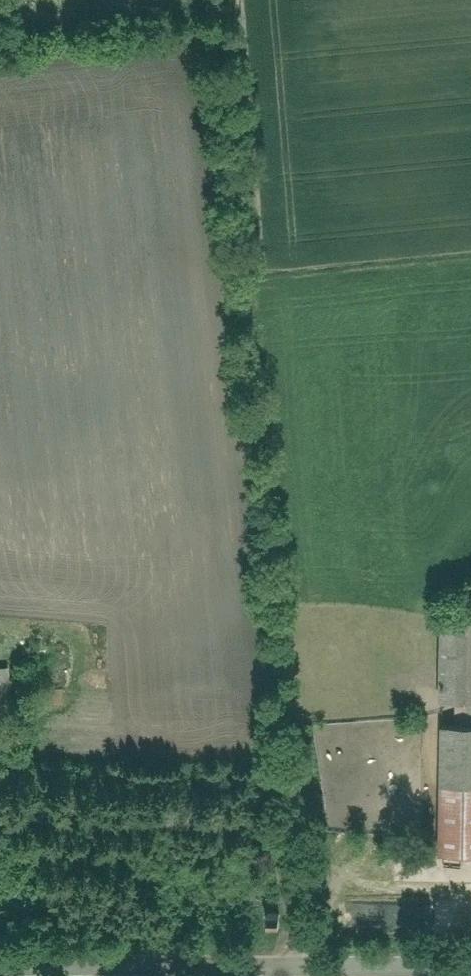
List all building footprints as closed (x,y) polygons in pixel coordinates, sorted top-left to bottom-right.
[(440,703),(470,703),(470,621),(441,621),(440,703)] [(441,841),(470,841),(470,727),(440,727),(441,841)] [(407,766),(406,793),(422,793),(422,766),(407,766)]
